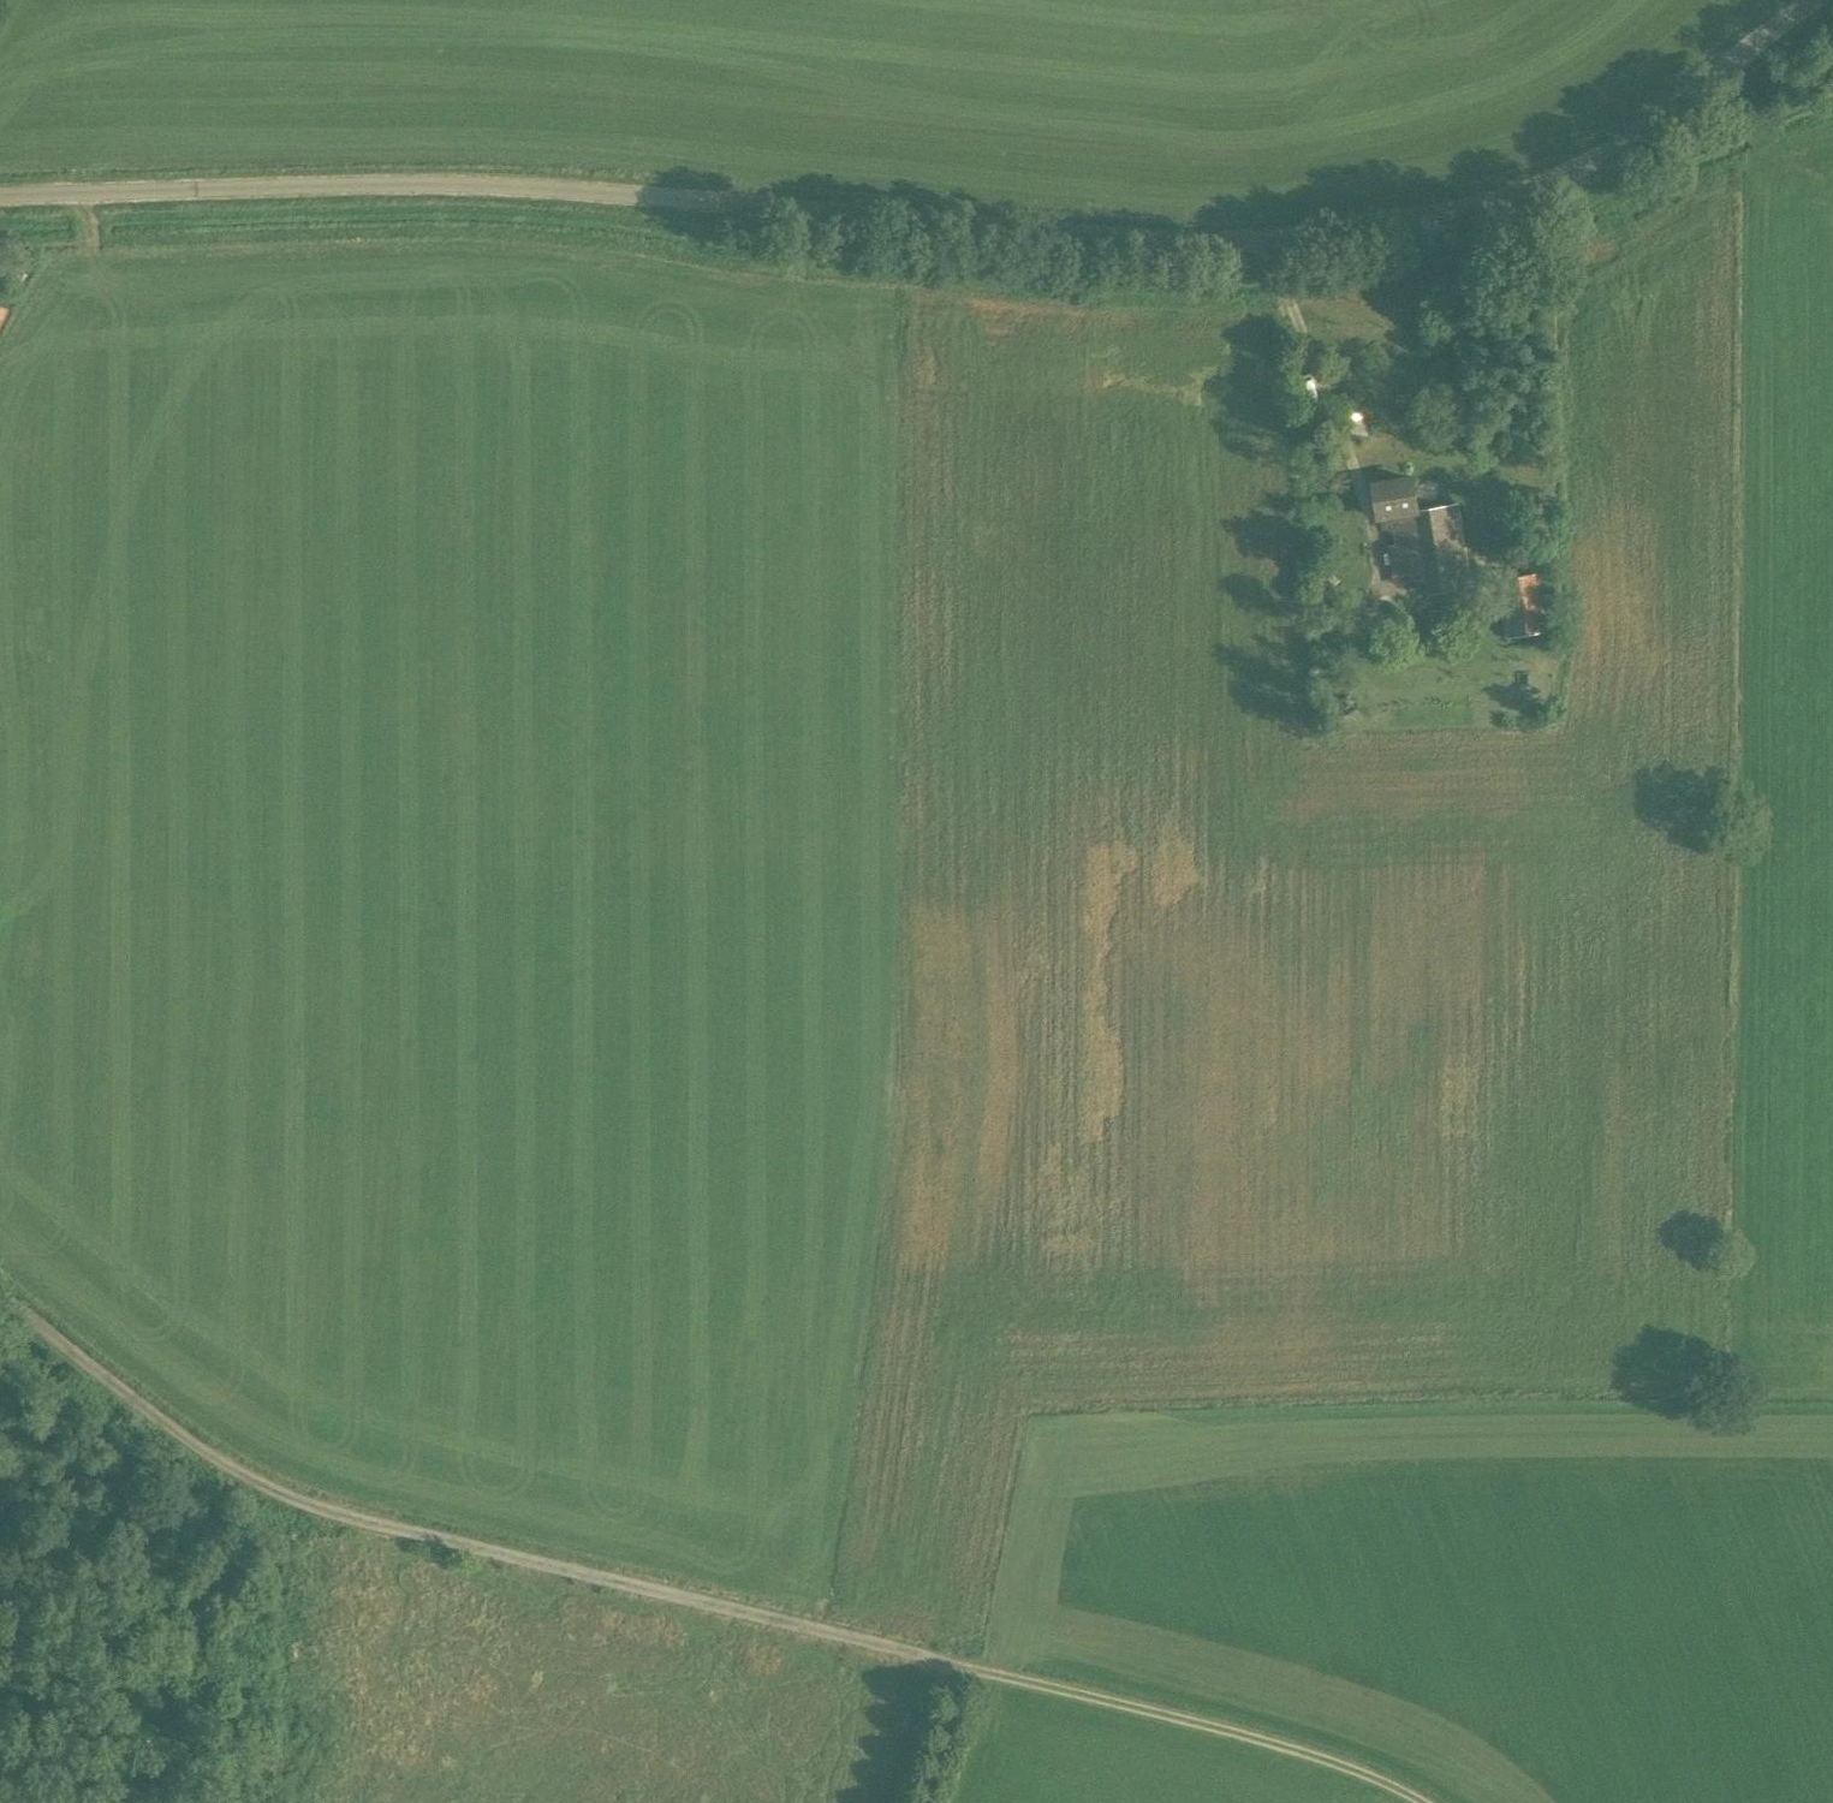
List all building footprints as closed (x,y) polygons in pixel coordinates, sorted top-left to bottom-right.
[(1456,504),(1416,510),(1411,478),(1374,485),(1380,518),(1403,514),(1408,540),(1394,543),(1401,582),(1414,580),(1417,593),(1429,591),(1430,593),(1460,588),(1460,585),(1470,583),(1467,571),(1456,504)] [(1551,630),(1543,572),(1498,578),(1506,637),(1551,630)]
